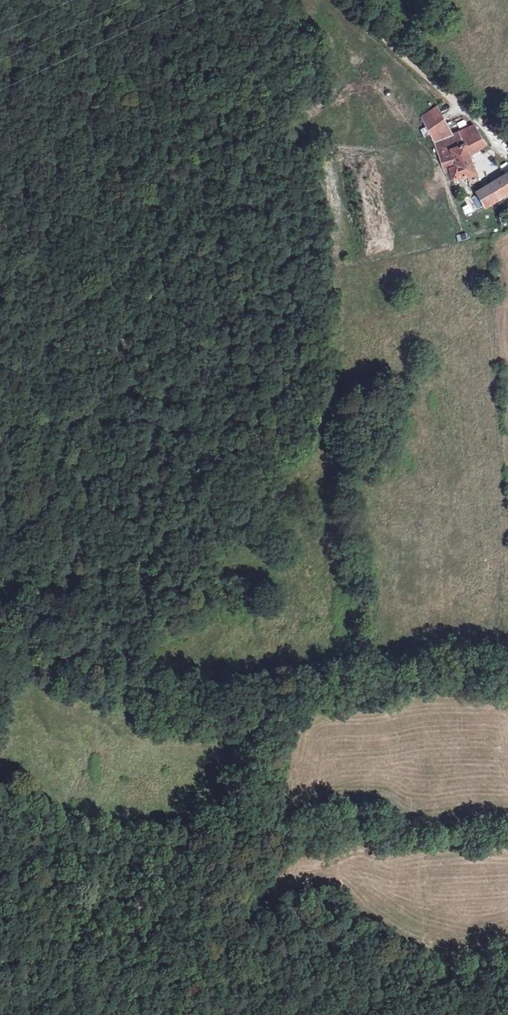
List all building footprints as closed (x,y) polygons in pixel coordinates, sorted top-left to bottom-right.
[(474,157),(489,147),(476,126),(454,134),(439,106),(422,118),(436,143),(445,173),(450,172),(453,180),(480,177),(474,157)] [(488,208),(507,197),(507,176),(479,193),(488,208)]
